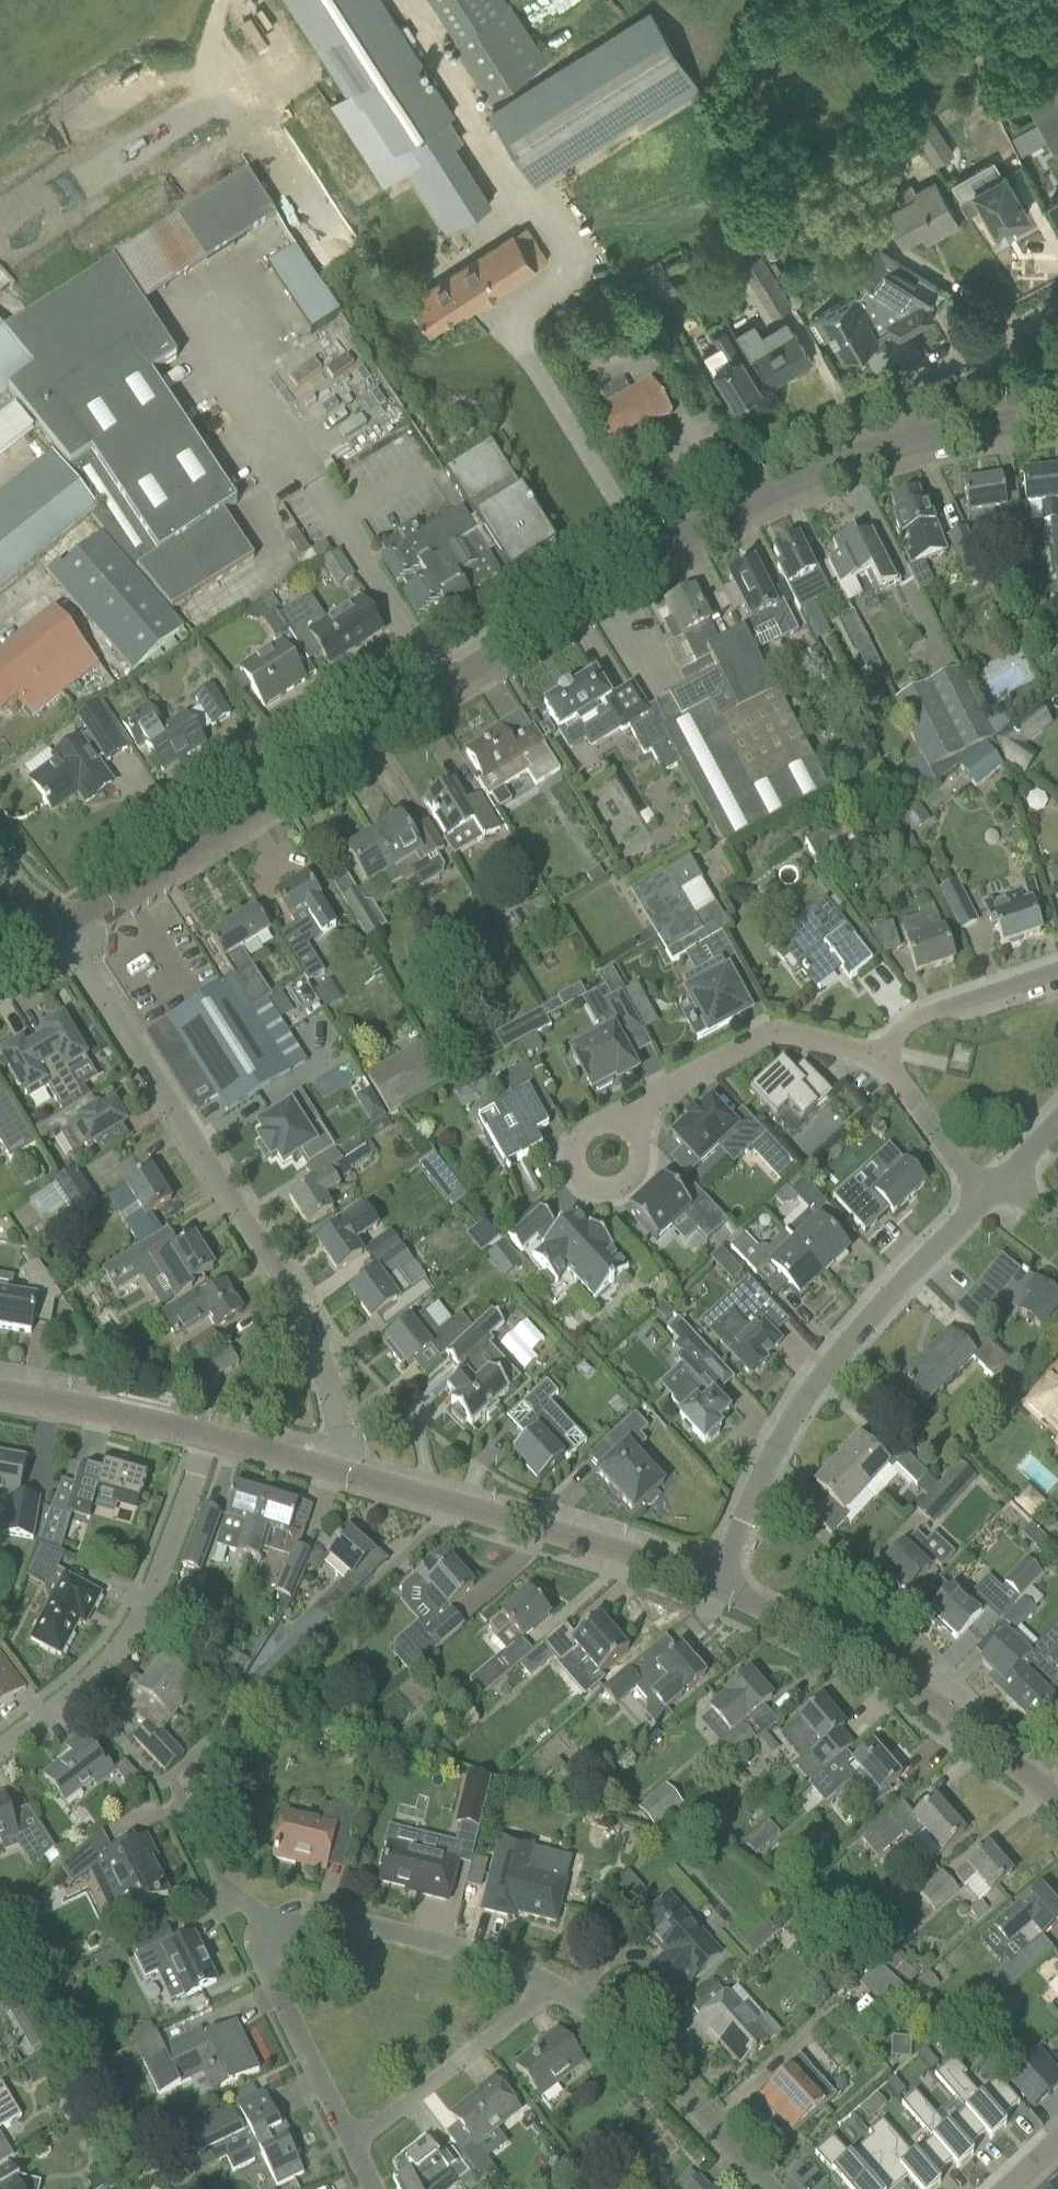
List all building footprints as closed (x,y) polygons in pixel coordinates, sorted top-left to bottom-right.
[(447,118),(454,113),(432,79),(427,82),(417,66),(422,63),(381,0),(286,0),(355,107),(365,101),(446,232),(491,204),(452,142),(459,137),(447,118)] [(454,36),(504,5),(501,0),(431,0),(454,36)] [(454,36),(452,38),(488,95),(540,62),(504,5),(454,36)] [(653,15),(493,116),(534,183),(694,82),(653,15)] [(908,59),(898,64),(903,72),(912,67),(908,59)] [(1051,88),(1027,102),(1044,131),(1054,151),(1057,149),(1057,84),(1051,88)] [(931,120),(909,135),(916,145),(919,144),(921,146),(933,165),(952,154),(938,131),(931,120)] [(1020,130),(1011,135),(1021,152),(1029,148),(1020,130)] [(247,175),(178,220),(206,264),(264,226),(275,219),(247,175)] [(982,207),(985,213),(996,232),(1027,215),(1004,175),(973,192),(974,194),(959,202),(966,215),(982,207)] [(780,187),(796,196),(801,188),(785,179),(780,187)] [(957,223),(946,204),(934,182),(916,192),(911,183),(893,193),(900,205),(886,213),(902,243),(933,226),(937,234),(957,223)] [(1054,210),(1057,217),(1057,198),(1050,203),(1054,210)] [(547,260),(535,242),(527,229),(423,296),(426,300),(414,307),(430,332),(464,310),(466,312),(547,260)] [(766,259),(782,250),(770,230),(754,239),(763,253),(766,259)] [(277,262),(313,332),(344,316),(308,246),(277,262)] [(877,249),(860,278),(866,282),(867,280),(884,291),(882,293),(873,299),(883,314),(880,315),(890,331),(895,341),(934,318),(926,306),(938,287),(919,276),(915,282),(895,270),(899,263),(877,249)] [(790,304),(760,255),(741,267),(772,316),(790,304)] [(659,301),(678,290),(659,259),(641,270),(659,301)] [(35,420),(105,511),(95,518),(141,573),(171,611),(255,559),(226,516),(241,506),(153,374),(175,359),(141,306),(113,263),(37,313),(7,333),(36,369),(11,390),(35,420)] [(808,321),(809,322),(820,340),(829,335),(843,359),(890,331),(880,315),(883,314),(873,299),(882,293),(883,291),(867,280),(866,282),(860,291),(856,293),(808,321)] [(754,322),(734,335),(750,360),(755,357),(772,384),(795,370),(797,374),(810,366),(808,362),(811,360),(799,342),(797,338),(792,330),(787,321),(762,336),(754,322)] [(11,390),(36,369),(7,333),(0,325),(0,398),(11,390)] [(718,346),(704,355),(734,405),(759,389),(723,330),(712,336),(718,346)] [(354,351),(332,368),(350,390),(371,373),(354,351)] [(671,415),(660,396),(651,382),(632,394),(623,380),(608,389),(616,403),(603,411),(589,389),(578,396),(611,451),(671,415)] [(15,406),(0,418),(0,455),(33,429),(15,406)] [(389,437),(341,469),(356,492),(404,460),(389,437)] [(390,556),(383,561),(397,584),(403,580),(409,590),(404,594),(419,617),(425,613),(432,624),(471,600),(467,594),(501,573),(490,556),(495,552),(510,575),(556,546),(490,442),(445,471),(475,519),(469,523),(462,511),(425,534),(418,523),(381,546),(382,547),(384,546),(390,556)] [(97,511),(52,454),(0,496),(0,588),(97,511)] [(1057,503),(1057,500),(1055,473),(1019,476),(1022,506),(1044,504),(1045,520),(1049,520),(1052,546),(1054,546),(1057,571),(1057,570),(1057,505),(1057,503)] [(1001,479),(963,485),(966,507),(968,516),(969,516),(970,527),(1003,521),(1008,549),(1026,546),(1019,502),(1005,504),(1005,500),(1001,479)] [(947,556),(935,524),(928,506),(923,508),(917,492),(892,502),(898,518),(893,520),(910,566),(907,568),(920,592),(934,585),(924,564),(947,556)] [(968,537),(964,529),(948,537),(964,568),(979,561),(968,537)] [(900,580),(885,551),(881,553),(871,533),(855,541),(852,534),(836,542),(834,549),(838,556),(827,562),(837,581),(840,585),(850,580),(851,581),(871,571),(880,590),(900,580)] [(46,575),(134,677),(185,633),(103,537),(102,536),(63,570),(58,565),(46,575)] [(777,567),(787,586),(799,610),(811,604),(830,595),(817,569),(818,568),(812,556),(808,558),(798,538),(773,551),(780,565),(777,567)] [(305,572),(319,563),(312,551),(297,560),(305,572)] [(338,554),(323,564),(337,586),(352,576),(338,554)] [(744,606),(750,619),(740,624),(755,653),(798,631),(789,614),(786,609),(776,590),(770,593),(753,561),(727,574),(733,586),(723,591),(734,611),(744,606)] [(850,580),(840,585),(850,605),(861,599),(851,581),(850,580)] [(722,650),(719,643),(693,592),(665,605),(673,620),(665,624),(674,641),(682,636),(696,664),(710,657),(722,650)] [(295,606),(279,616),(288,631),(308,662),(322,653),(330,665),(355,649),(354,646),(379,629),(381,632),(382,632),(358,593),(357,594),(361,601),(342,613),(327,623),(325,624),(308,597),(295,606)] [(254,604),(264,620),(281,610),(271,594),(254,604)] [(799,610),(815,643),(828,637),(811,604),(799,610)] [(0,651),(0,713),(18,699),(33,718),(98,665),(55,612),(3,654),(0,651)] [(854,612),(841,619),(860,657),(872,651),(854,612)] [(1021,639),(1036,637),(1035,625),(1020,626),(1021,639)] [(308,662),(288,631),(273,641),(278,648),(241,671),(264,707),(265,706),(262,703),(284,689),(287,692),(305,681),(299,672),(310,666),(311,668),(312,667),(308,662)] [(829,793),(813,761),(814,761),(795,727),(778,693),(775,694),(773,690),(743,631),(719,643),(722,650),(710,657),(718,673),(669,699),(680,721),(662,729),(681,764),(708,815),(707,816),(724,848),(829,793)] [(819,649),(793,661),(809,691),(835,677),(822,653),(819,649)] [(1055,673),(1044,650),(1028,658),(1039,681),(1055,673)] [(860,657),(867,673),(880,667),(872,651),(860,657)] [(923,760),(934,783),(935,784),(958,766),(984,745),(993,738),(987,724),(959,670),(925,686),(894,701),(923,760)] [(662,773),(681,764),(662,729),(680,721),(669,699),(648,710),(632,685),(610,698),(595,674),(570,689),(568,687),(558,693),(559,696),(544,706),(559,730),(576,720),(579,725),(593,747),(619,730),(621,731),(629,726),(644,755),(651,751),(662,773)] [(146,745),(151,752),(163,771),(164,770),(163,768),(186,753),(188,755),(204,745),(197,733),(212,724),(213,726),(230,716),(213,689),(196,699),(201,707),(185,717),(185,716),(164,729),(147,703),(119,721),(137,751),(146,745)] [(76,718),(87,735),(80,741),(79,740),(54,758),(57,763),(50,769),(32,781),(53,810),(78,791),(86,802),(111,784),(98,766),(95,762),(104,757),(107,762),(127,749),(98,704),(76,718)] [(482,779),(478,781),(495,810),(511,800),(503,788),(528,772),(536,785),(560,770),(552,757),(551,757),(532,727),(510,741),(503,731),(497,728),(487,734),(487,741),(466,754),(482,779)] [(1009,729),(995,740),(1002,754),(1006,762),(1023,774),(1036,755),(1023,746),(1009,729)] [(1002,767),(984,745),(958,766),(975,789),(1002,767)] [(464,806),(452,786),(426,802),(437,821),(445,835),(442,837),(444,841),(472,824),(481,838),(499,827),(491,815),(480,796),(464,806)] [(899,817),(911,834),(929,821),(916,804),(899,817)] [(874,824),(868,810),(852,817),(858,830),(874,824)] [(398,819),(372,835),(401,880),(410,895),(421,888),(411,871),(444,850),(427,823),(408,834),(398,819)] [(819,875),(854,846),(844,826),(804,846),(819,875)] [(712,844),(705,833),(692,841),(699,852),(712,844)] [(346,851),(358,870),(368,886),(380,878),(387,889),(401,880),(372,835),(346,851)] [(498,851),(520,888),(537,878),(515,841),(498,851)] [(680,895),(702,882),(689,859),(629,895),(650,930),(633,940),(639,950),(656,940),(669,963),(685,954),(721,934),(730,929),(716,905),(693,918),(680,895)] [(593,885),(604,879),(598,869),(586,875),(593,885)] [(279,936),(307,981),(323,971),(306,945),(320,936),(335,927),(318,900),(319,900),(305,877),(276,896),(295,925),(279,936)] [(914,884),(921,895),(930,889),(922,879),(914,884)] [(975,920),(955,881),(940,889),(960,928),(975,920)] [(1031,905),(1039,902),(1032,881),(1016,887),(1019,895),(985,908),(992,929),(997,927),(1003,945),(1007,944),(1010,945),(1018,943),(1020,939),(1040,933),(1031,905)] [(342,900),(366,940),(381,931),(380,930),(386,926),(372,903),(366,907),(357,891),(342,900)] [(787,955),(790,952),(818,988),(841,969),(849,980),(871,962),(822,901),(786,930),(791,936),(779,945),(787,955)] [(923,927),(903,933),(907,944),(910,952),(916,973),(953,961),(946,941),(943,932),(942,932),(936,915),(933,905),(918,910),(921,920),(923,927)] [(234,978),(230,980),(251,1012),(267,1002),(272,998),(247,959),(241,950),(270,932),(255,909),(209,938),(234,978)] [(891,922),(876,927),(884,952),(899,947),(891,922)] [(730,950),(721,934),(685,954),(697,976),(682,984),(685,992),(682,994),(694,1017),(686,1021),(697,1041),(741,1017),(737,1008),(741,1006),(741,1007),(743,1006),(727,976),(740,969),(730,950)] [(612,967),(600,974),(613,997),(621,993),(625,991),(612,967)] [(290,1071),(251,1012),(230,980),(146,1034),(195,1111),(217,1097),(227,1113),(290,1072),(289,1071),(290,1071)] [(625,991),(621,993),(629,1007),(643,999),(636,985),(625,991)] [(341,1004),(329,986),(314,995),(326,1014),(341,1004)] [(557,998),(564,1009),(585,997),(578,986),(557,998)] [(615,1080),(617,1083),(636,1073),(620,1044),(642,1032),(641,1030),(621,993),(613,997),(603,1003),(611,1017),(602,1022),(609,1033),(571,1054),(592,1092),(596,1090),(597,1093),(612,1085),(610,1082),(615,1080)] [(280,994),(267,1002),(280,1023),(294,1014),(280,994)] [(286,1032),(280,1023),(267,1002),(251,1012),(290,1071),(304,1062),(286,1032)] [(648,1009),(634,1017),(641,1030),(656,1022),(648,1009)] [(522,1042),(536,1035),(550,1027),(542,1011),(495,1037),(503,1052),(518,1045),(522,1042)] [(71,1103),(74,1107),(90,1097),(85,1089),(80,1092),(70,1075),(89,1064),(80,1049),(83,1048),(75,1035),(73,1037),(62,1019),(58,1021),(57,1018),(45,1025),(47,1028),(43,1030),(47,1037),(36,1043),(71,1103)] [(522,1042),(518,1045),(524,1056),(542,1046),(536,1035),(522,1042)] [(427,1040),(366,1076),(389,1114),(449,1079),(427,1040)] [(60,1109),(63,1114),(74,1107),(71,1103),(36,1043),(25,1050),(21,1043),(17,1045),(16,1043),(4,1050),(6,1052),(2,1055),(13,1073),(10,1074),(18,1087),(20,1086),(29,1100),(48,1089),(60,1109)] [(536,1139),(546,1135),(539,1121),(554,1113),(527,1061),(500,1075),(512,1097),(477,1116),(485,1132),(483,1133),(490,1147),(493,1146),(505,1169),(542,1150),(536,1139)] [(788,1109),(801,1124),(814,1111),(830,1096),(802,1066),(793,1075),(781,1063),(749,1093),(764,1109),(776,1120),(788,1109)] [(10,1161),(35,1146),(0,1090),(0,1093),(2,1096),(0,1097),(0,1145),(10,1161)] [(370,1091),(356,1099),(372,1126),(386,1117),(370,1091)] [(306,1132),(319,1124),(301,1096),(288,1103),(306,1132)] [(74,1107),(63,1114),(33,1132),(42,1147),(43,1147),(40,1141),(57,1130),(61,1136),(68,1132),(79,1150),(94,1142),(95,1144),(108,1137),(106,1134),(125,1123),(123,1120),(125,1118),(118,1107),(116,1108),(113,1104),(100,1112),(91,1097),(90,1097),(74,1107)] [(687,1124),(671,1138),(682,1149),(698,1167),(717,1149),(729,1137),(745,1154),(746,1154),(750,1158),(754,1154),(765,1167),(781,1153),(765,1136),(742,1110),(729,1122),(710,1102),(699,1113),(697,1111),(685,1122),(687,1124)] [(290,1108),(259,1128),(265,1137),(259,1140),(260,1142),(270,1157),(271,1159),(277,1156),(283,1165),(298,1155),(301,1154),(309,1167),(335,1150),(319,1124),(306,1132),(290,1108)] [(370,1127),(357,1136),(362,1144),(369,1140),(391,1126),(386,1117),(372,1126),(370,1127)] [(862,1117),(849,1128),(859,1139),(846,1151),(855,1161),(866,1174),(879,1162),(892,1176),(873,1192),(893,1214),(925,1184),(881,1137),(876,1141),(868,1132),(872,1128),(862,1117)] [(413,1137),(410,1133),(404,1133),(401,1138),(403,1143),(408,1145),(412,1142),(413,1137)] [(314,1183),(307,1187),(289,1199),(307,1227),(326,1215),(332,1210),(324,1198),(339,1188),(337,1184),(350,1176),(348,1172),(370,1157),(357,1136),(335,1150),(309,1167),(305,1169),(314,1183)] [(434,1153),(419,1164),(453,1207),(463,1200),(469,1196),(434,1153)] [(51,1188),(30,1201),(42,1221),(52,1235),(68,1224),(97,1207),(75,1171),(51,1187),(51,1188)] [(117,1211),(128,1228),(138,1245),(139,1246),(142,1245),(161,1233),(150,1214),(170,1202),(151,1171),(124,1188),(108,1198),(117,1211)] [(809,1210),(785,1232),(823,1273),(847,1250),(814,1215),(826,1204),(803,1179),(790,1190),(809,1210)] [(707,1243),(727,1224),(697,1191),(684,1203),(662,1180),(661,1181),(650,1192),(640,1200),(641,1201),(629,1211),(628,1212),(657,1243),(683,1218),(707,1243)] [(341,1227),(336,1231),(318,1243),(337,1272),(355,1259),(361,1255),(355,1246),(378,1230),(360,1203),(336,1219),(341,1227)] [(558,1231),(552,1225),(553,1224),(539,1209),(508,1238),(521,1252),(537,1237),(544,1244),(541,1247),(532,1257),(547,1272),(537,1281),(546,1290),(553,1282),(564,1271),(591,1298),(605,1285),(611,1290),(614,1287),(613,1286),(628,1271),(627,1270),(625,1271),(609,1253),(612,1251),(613,1252),(614,1251),(589,1225),(588,1226),(589,1227),(587,1230),(575,1218),(577,1216),(576,1215),(558,1231)] [(483,1253),(505,1238),(491,1218),(469,1233),(483,1253)] [(390,1231),(365,1250),(375,1265),(401,1247),(390,1231)] [(806,1289),(823,1273),(785,1232),(767,1248),(765,1247),(764,1247),(762,1247),(760,1247),(757,1249),(743,1234),(729,1247),(753,1272),(766,1260),(791,1287),(790,1288),(799,1298),(807,1291),(806,1289)] [(152,1260),(112,1285),(119,1295),(143,1280),(155,1271),(174,1300),(178,1297),(179,1300),(194,1290),(191,1283),(195,1281),(213,1269),(193,1239),(175,1251),(167,1256),(168,1257),(156,1265),(155,1265),(152,1260)] [(504,1242),(487,1255),(495,1265),(512,1252),(504,1242)] [(112,1285),(152,1260),(142,1245),(139,1246),(138,1245),(101,1268),(112,1285)] [(401,1297),(410,1289),(398,1273),(413,1262),(401,1247),(375,1265),(360,1276),(365,1283),(351,1293),(371,1320),(397,1301),(402,1297),(401,1297)] [(721,1249),(710,1259),(721,1271),(731,1261),(721,1249)] [(30,1265),(37,1261),(30,1250),(23,1254),(30,1265)] [(954,1310),(970,1325),(976,1331),(987,1319),(983,1315),(1000,1298),(1039,1329),(1048,1317),(1057,1305),(1057,1297),(1036,1280),(1034,1283),(1027,1278),(1030,1275),(1024,1270),(1022,1274),(1001,1257),(981,1282),(966,1300),(964,1298),(954,1310)] [(37,1261),(30,1265),(23,1269),(32,1281),(30,1292),(15,1289),(14,1295),(0,1293),(0,1327),(33,1333),(37,1317),(53,1321),(56,1299),(63,1295),(37,1261)] [(425,1278),(410,1289),(401,1297),(402,1297),(412,1310),(435,1291),(425,1278)] [(734,1309),(709,1332),(749,1375),(765,1360),(763,1357),(779,1342),(772,1333),(786,1320),(748,1278),(725,1299),(734,1309)] [(166,1311),(160,1315),(168,1328),(174,1338),(182,1333),(203,1320),(207,1318),(215,1330),(222,1325),(241,1313),(238,1309),(242,1304),(236,1295),(231,1297),(223,1285),(213,1291),(209,1283),(166,1311)] [(675,1315),(663,1302),(655,1309),(667,1322),(675,1315)] [(504,1325),(490,1312),(446,1355),(458,1367),(459,1365),(465,1371),(445,1390),(454,1399),(449,1404),(455,1410),(452,1413),(463,1424),(466,1421),(470,1426),(483,1414),(486,1417),(498,1405),(496,1403),(509,1390),(477,1358),(494,1342),(491,1338),(504,1325)] [(406,1367),(410,1371),(432,1353),(438,1359),(471,1328),(460,1314),(451,1321),(437,1332),(422,1314),(411,1323),(410,1322),(403,1327),(386,1341),(406,1367)] [(684,1427),(690,1434),(693,1432),(705,1445),(709,1441),(711,1444),(720,1435),(718,1432),(722,1429),(717,1424),(729,1413),(713,1396),(709,1392),(718,1384),(724,1390),(735,1380),(678,1321),(667,1332),(678,1344),(673,1349),(680,1356),(675,1360),(693,1379),(671,1399),(672,1400),(673,1400),(675,1402),(673,1404),(681,1413),(683,1411),(685,1413),(680,1418),(686,1425),(684,1427)] [(195,1361),(199,1358),(221,1345),(213,1331),(193,1343),(190,1345),(187,1347),(192,1356),(195,1361)] [(974,1358),(994,1378),(1009,1363),(981,1335),(966,1351),(948,1333),(902,1379),(927,1405),(974,1358)] [(212,1380),(237,1365),(228,1350),(203,1365),(212,1380)] [(1028,1403),(1049,1423),(1049,1422),(1057,1430),(1057,1372),(1056,1374),(1028,1403)] [(526,1439),(511,1452),(539,1482),(565,1457),(568,1459),(575,1452),(564,1440),(575,1430),(549,1402),(557,1394),(546,1381),(521,1404),(531,1414),(516,1428),(526,1439)] [(634,1413),(605,1440),(617,1453),(597,1472),(610,1487),(609,1488),(619,1498),(620,1497),(633,1512),(642,1504),(646,1508),(659,1497),(654,1492),(663,1484),(648,1467),(652,1463),(639,1448),(646,1441),(640,1434),(647,1427),(634,1413)] [(915,1486),(928,1474),(887,1435),(872,1451),(861,1440),(839,1463),(866,1488),(886,1466),(891,1470),(896,1466),(915,1486)] [(38,1497),(20,1494),(26,1458),(0,1453),(0,1500),(6,1501),(0,1535),(33,1540),(40,1499),(37,1498),(38,1497)] [(80,1467),(74,1488),(67,1512),(90,1519),(96,1497),(136,1508),(147,1470),(130,1465),(129,1467),(104,1460),(99,1476),(95,1475),(96,1471),(80,1467)] [(866,1488),(839,1463),(817,1487),(828,1497),(812,1514),(833,1536),(835,1534),(850,1517),(844,1512),(866,1488)] [(934,1523),(949,1508),(976,1481),(960,1465),(933,1492),(918,1508),(934,1523)] [(266,1491),(235,1482),(225,1516),(216,1546),(235,1552),(247,1555),(266,1491)] [(1031,1519),(1045,1504),(1030,1489),(1015,1504),(1031,1519)] [(266,1491),(247,1556),(257,1559),(257,1560),(259,1561),(269,1531),(287,1536),(292,1521),(304,1525),(310,1506),(298,1502),(298,1501),(266,1491)] [(198,1572),(219,1515),(202,1508),(180,1566),(198,1572)] [(38,1546),(59,1553),(70,1518),(51,1513),(38,1546)] [(1031,1524),(1022,1534),(1034,1546),(1041,1552),(1050,1543),(1044,1536),(1031,1524)] [(264,1665),(270,1671),(373,1575),(363,1565),(372,1554),(348,1532),(339,1542),(329,1534),(313,1551),(311,1556),(307,1566),(316,1573),(330,1557),(349,1574),(311,1611),(312,1611),(287,1635),(288,1641),(264,1665)] [(908,1594),(923,1578),(929,1571),(928,1570),(936,1562),(941,1567),(955,1552),(935,1533),(927,1542),(917,1533),(903,1547),(902,1547),(881,1569),(908,1594)] [(31,1562),(54,1575),(65,1556),(59,1553),(38,1546),(31,1562)] [(292,1602),(307,1566),(311,1556),(293,1548),(266,1610),(280,1617),(291,1601),(292,1602)] [(393,1645),(393,1653),(409,1672),(462,1625),(448,1609),(473,1587),(454,1565),(457,1561),(445,1548),(417,1573),(428,1586),(424,1590),(423,1599),(439,1617),(425,1629),(419,1622),(393,1645)] [(1003,1584),(1019,1599),(1042,1576),(1026,1561),(1003,1584)] [(29,1638),(41,1645),(61,1655),(79,1621),(85,1624),(101,1595),(81,1584),(63,1575),(52,1595),(54,1596),(41,1620),(39,1618),(29,1638)] [(930,1589),(942,1600),(929,1614),(957,1640),(983,1613),(1003,1592),(999,1588),(989,1579),(965,1604),(940,1579),(930,1589)] [(995,1624),(1019,1599),(1003,1584),(999,1588),(1003,1592),(983,1613),(995,1624)] [(521,1640),(533,1629),(550,1615),(529,1591),(501,1616),(488,1627),(497,1637),(510,1627),(521,1640)] [(1031,1593),(1024,1600),(1035,1610),(1041,1603),(1031,1593)] [(1004,1620),(1014,1630),(1035,1610),(1024,1600),(1004,1620)] [(565,1624),(541,1644),(558,1663),(585,1695),(604,1678),(601,1674),(628,1650),(600,1617),(576,1637),(565,1624)] [(981,1664),(993,1675),(994,1676),(990,1680),(994,1684),(998,1680),(1012,1693),(1038,1665),(1040,1666),(1057,1648),(1057,1623),(1038,1644),(1029,1654),(1012,1639),(1009,1635),(997,1648),(981,1664)] [(1022,1629),(1012,1639),(1029,1654),(1038,1644),(1022,1629)] [(529,1654),(516,1639),(469,1680),(481,1695),(529,1654)] [(1004,1700),(1034,1729),(1050,1713),(1057,1705),(1057,1648),(1040,1666),(1038,1665),(1012,1693),(1004,1700)] [(602,1690),(616,1706),(637,1688),(647,1701),(653,1696),(664,1710),(680,1696),(681,1697),(705,1676),(681,1649),(659,1667),(646,1652),(602,1690)] [(13,1699),(4,1687),(16,1677),(0,1656),(0,1709),(13,1699)] [(183,1755),(168,1739),(162,1733),(186,1701),(181,1697),(193,1682),(162,1657),(138,1687),(131,1683),(116,1702),(146,1726),(133,1739),(165,1772),(183,1755)] [(206,1670),(197,1683),(207,1690),(216,1677),(206,1670)] [(743,1724),(763,1706),(771,1699),(770,1697),(772,1696),(766,1688),(764,1690),(749,1673),(713,1705),(723,1717),(735,1730),(720,1743),(735,1760),(752,1745),(757,1741),(743,1724)] [(785,1732),(782,1735),(802,1759),(805,1756),(820,1774),(844,1753),(852,1746),(840,1731),(844,1727),(822,1700),(805,1715),(785,1732)] [(456,1719),(446,1708),(436,1716),(446,1727),(456,1719)] [(779,1748),(766,1733),(757,1741),(752,1745),(764,1760),(779,1748)] [(96,1786),(97,1785),(114,1772),(103,1757),(100,1760),(82,1736),(67,1748),(72,1755),(44,1777),(64,1803),(92,1781),(96,1786)] [(366,1740),(351,1736),(348,1748),(363,1751),(366,1740)] [(432,1747),(443,1759),(453,1748),(442,1737),(432,1747)] [(844,1753),(820,1774),(815,1779),(831,1797),(857,1774),(866,1785),(869,1783),(880,1796),(901,1777),(872,1744),(852,1762),(844,1753)] [(126,1783),(136,1775),(124,1761),(115,1769),(126,1783)] [(469,1774),(457,1824),(461,1825),(479,1830),(491,1779),(469,1774)] [(666,1785),(640,1806),(656,1825),(683,1805),(666,1785)] [(19,1836),(18,1836),(10,1815),(3,1795),(0,1796),(0,1842),(3,1852),(28,1841),(40,1859),(44,1856),(54,1849),(38,1824),(24,1833),(19,1835),(19,1836)] [(942,1852),(947,1848),(964,1834),(935,1800),(914,1818),(901,1802),(861,1838),(878,1857),(905,1833),(908,1837),(920,1826),(942,1852)] [(332,1803),(326,1826),(283,1815),(273,1858),(324,1871),(329,1849),(350,1854),(357,1828),(361,1811),(332,1803)] [(756,1855),(779,1834),(768,1821),(745,1842),(756,1855)] [(460,1845),(457,1859),(470,1862),(479,1830),(461,1825),(456,1844),(460,1845)] [(385,1861),(380,1882),(414,1890),(413,1893),(447,1901),(452,1880),(456,1862),(457,1859),(460,1845),(456,1844),(389,1827),(384,1845),(388,1846),(385,1861)] [(131,1914),(148,1905),(167,1896),(150,1861),(155,1858),(145,1838),(104,1859),(131,1914)] [(487,1888),(482,1910),(514,1918),(515,1913),(556,1923),(561,1901),(566,1882),(569,1867),(565,1860),(530,1851),(532,1846),(500,1838),(487,1888)] [(990,1893),(995,1888),(1011,1874),(988,1846),(971,1861),(966,1866),(955,1875),(963,1884),(974,1875),(990,1893)] [(60,1868),(62,1870),(72,1884),(94,1869),(80,1849),(60,1868)] [(486,1858),(475,1855),(467,1884),(479,1887),(486,1858)] [(618,1884),(631,1898),(643,1887),(627,1869),(618,1884)] [(935,1912),(958,1892),(942,1873),(919,1893),(935,1912)] [(1041,1937),(1048,1932),(1057,1923),(1057,1910),(1040,1889),(1017,1909),(1018,1909),(994,1929),(1007,1945),(1011,1941),(1017,1948),(1022,1943),(1027,1949),(1041,1937)] [(672,1998),(688,1984),(720,1955),(669,1898),(639,1926),(666,1956),(648,1972),(672,1998)] [(960,1907),(959,1910),(960,1913),(963,1914),(966,1912),(967,1909),(965,1907),(962,1906),(960,1907)] [(881,1908),(873,1915),(881,1924),(889,1917),(883,1909),(881,1908)] [(786,1930),(798,1939),(807,1928),(796,1919),(786,1930)] [(186,1997),(196,1993),(216,1983),(193,1936),(174,1945),(164,1925),(131,1942),(138,1956),(134,1958),(145,1979),(159,1972),(172,1998),(184,1993),(186,1997)] [(886,1937),(872,1952),(895,1973),(896,1971),(910,1985),(921,1973),(923,1975),(930,1967),(923,1961),(917,1967),(886,1937)] [(1018,1957),(992,1979),(1003,1992),(1029,1970),(1018,1957)] [(893,2011),(909,1994),(879,1966),(863,1984),(893,2011)] [(929,1971),(917,1981),(928,1994),(940,1984),(929,1971)] [(710,2032),(740,2067),(780,2031),(766,2015),(752,2027),(719,1989),(696,2010),(702,2016),(694,2024),(705,2036),(710,2032)] [(26,2014),(19,2003),(9,2009),(16,2021),(26,2014)] [(150,2022),(132,2031),(139,2044),(157,2036),(150,2022)] [(220,2090),(239,2081),(259,2071),(235,2022),(215,2032),(195,2042),(191,2035),(163,2048),(157,2036),(139,2044),(136,2046),(159,2095),(211,2070),(220,2090)] [(540,2097),(566,2077),(583,2063),(557,2030),(540,2043),(541,2046),(516,2066),(540,2097)] [(889,2057),(909,2058),(909,2038),(889,2037),(889,2057)] [(1057,2086),(1057,2071),(1038,2048),(1006,2076),(1033,2108),(1057,2086)] [(923,2050),(918,2055),(931,2070),(938,2064),(927,2051),(925,2053),(923,2050)] [(50,2051),(34,2060),(40,2069),(55,2060),(50,2051)] [(799,2056),(757,2094),(795,2135),(836,2096),(799,2056)] [(953,2059),(935,2075),(965,2110),(985,2133),(990,2140),(1006,2126),(1000,2120),(1019,2104),(998,2079),(979,2095),(963,2077),(966,2074),(953,2059)] [(894,2078),(886,2085),(897,2098),(905,2091),(894,2078)] [(452,2116),(462,2128),(474,2144),(475,2145),(518,2112),(493,2080),(479,2091),(481,2094),(452,2116)] [(0,2085),(0,2130),(22,2117),(2,2084),(0,2085)] [(244,2102),(258,2095),(253,2084),(232,2094),(237,2105),(244,2102)] [(278,2187),(284,2183),(304,2174),(295,2157),(300,2154),(285,2124),(280,2126),(263,2092),(258,2095),(244,2102),(237,2105),(189,2129),(198,2146),(194,2148),(205,2169),(227,2159),(233,2172),(263,2157),(278,2187)] [(915,2092),(901,2104),(932,2139),(952,2162),(957,2168),(973,2155),(967,2149),(985,2133),(965,2110),(945,2127),(915,2092)] [(63,2101),(73,2117),(85,2109),(75,2093),(63,2101)] [(867,2102),(858,2110),(867,2121),(876,2113),(867,2102)] [(868,2133),(872,2137),(890,2158),(908,2178),(917,2188),(933,2188),(940,2183),(934,2177),(952,2162),(932,2139),(912,2156),(882,2121),(868,2133)] [(474,2144),(462,2128),(449,2138),(456,2148),(461,2154),(474,2144)] [(13,2155),(0,2133),(0,2163),(13,2155)] [(815,2153),(834,2175),(831,2177),(839,2187),(842,2185),(846,2188),(854,2188),(890,2158),(872,2137),(849,2156),(833,2138),(815,2153)] [(392,2182),(396,2188),(446,2188),(455,2182),(456,2184),(469,2174),(475,2172),(473,2169),(461,2154),(456,2148),(441,2159),(428,2143),(411,2156),(407,2152),(393,2163),(401,2178),(392,2182)] [(854,2188),(895,2188),(908,2178),(890,2158),(854,2188)] [(620,2162),(619,2167),(622,2172),(627,2172),(632,2169),(632,2164),(629,2160),(624,2159),(620,2162)] [(0,2170),(0,2188),(27,2188),(28,2181),(19,2179),(10,2164),(0,2170)] [(85,2179),(91,2188),(99,2188),(112,2182),(104,2168),(85,2179)] [(690,2171),(676,2184),(680,2188),(708,2188),(690,2171)] [(1053,2175),(1038,2188),(1057,2188),(1057,2180),(1053,2175)]
